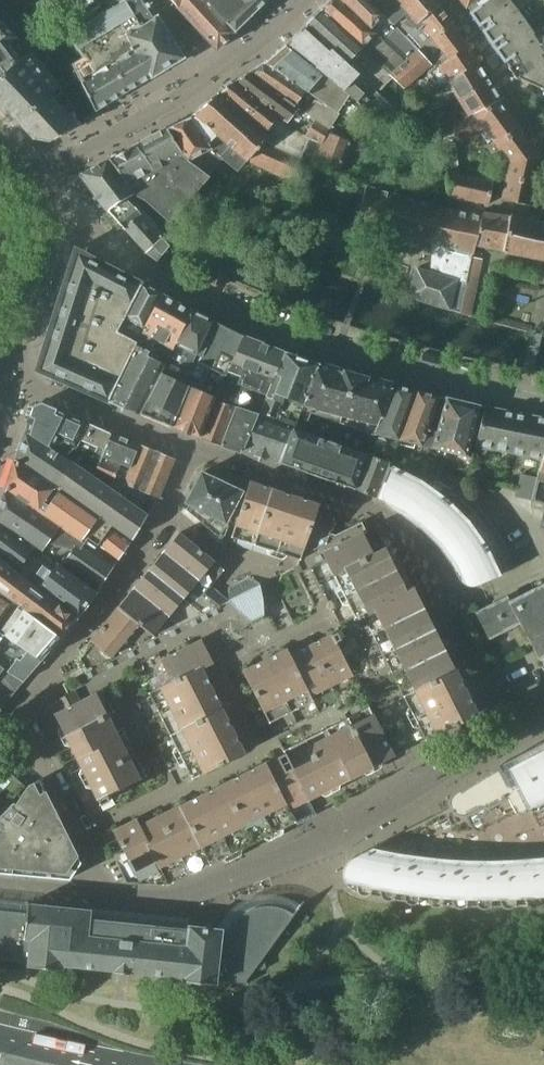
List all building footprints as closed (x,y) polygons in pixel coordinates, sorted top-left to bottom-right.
[(146,0),(132,0),(126,3),(125,1),(111,10),(110,8),(99,15),(68,34),(74,44),(83,58),(74,64),(95,111),(97,110),(127,92),(184,58),(157,16),(146,0)] [(110,8),(111,10),(125,1),(126,3),(132,0),(106,0),(110,8)] [(217,49),(235,32),(220,15),(207,0),(172,0),(217,49)] [(220,15),(235,32),(250,17),(267,0),(207,0),(220,15)] [(321,10),(393,77),(392,78),(404,92),(430,72),(434,68),(409,41),(397,28),(396,27),(384,40),(344,0),(331,0),(321,10)] [(384,40),(396,27),(383,16),(369,0),(344,0),(384,40)] [(383,16),(396,27),(397,28),(409,41),(434,68),(449,58),(441,49),(433,40),(434,39),(450,22),(439,5),(420,25),(398,0),(369,0),(383,16)] [(439,5),(436,0),(398,0),(420,25),(439,5)] [(468,6),(472,11),(470,12),(479,25),(480,24),(484,30),(483,31),(491,43),(493,42),(497,48),(496,49),(504,61),(517,79),(518,78),(540,88),(542,90),(543,88),(543,4),(524,19),(509,0),(475,0),(468,6)] [(524,19),(543,4),(543,0),(509,0),(524,19)] [(393,77),(321,10),(305,25),(378,92),(379,93),(392,78),(393,77)] [(29,49),(0,20),(0,75),(29,49)] [(450,22),(434,39),(433,40),(441,49),(455,37),(458,34),(450,22)] [(305,25),(285,45),(344,89),(343,90),(364,107),(365,107),(367,107),(398,111),(379,93),(305,25)] [(430,72),(440,87),(442,85),(477,64),(458,34),(455,37),(441,49),(449,58),(434,68),(430,72)] [(344,89),(285,45),(266,62),(289,78),(317,98),(338,114),(354,125),(367,107),(365,107),(364,107),(343,90),(344,89)] [(81,120),(67,95),(66,95),(29,49),(0,75),(0,102),(20,123),(36,140),(49,142),(78,127),(76,123),(81,120)] [(289,78),(266,62),(250,72),(329,127),(328,132),(333,134),(336,126),(332,123),(338,114),(317,98),(289,78)] [(461,98),(489,82),(488,80),(477,64),(442,85),(445,90),(446,90),(451,87),(459,99),(461,98)] [(321,143),(326,135),(328,132),(329,127),(250,72),(234,82),(276,113),(298,132),(317,141),(321,143)] [(417,109),(431,95),(441,88),(440,87),(430,72),(404,92),(417,109)] [(234,83),(220,93),(268,134),(266,139),(303,154),(300,161),(308,164),(317,141),(298,132),(276,113),(234,82),(234,83)] [(474,114),(501,101),(500,99),(489,82),(461,98),(459,99),(466,110),(461,112),(460,112),(463,118),(472,114),(474,114)] [(294,180),(300,161),(303,154),(266,139),(268,134),(220,93),(219,93),(193,113),(194,114),(190,117),(210,146),(223,156),(223,157),(223,158),(237,171),(247,159),(248,160),(294,180)] [(460,141),(486,131),(511,115),(501,101),(474,114),(472,114),(463,118),(451,123),(452,124),(440,129),(445,140),(445,145),(459,141),(460,141)] [(534,145),(511,115),(486,131),(509,163),(534,145)] [(190,118),(168,129),(187,160),(188,160),(208,175),(223,158),(223,157),(223,156),(210,146),(190,117),(190,118)] [(176,213),(208,175),(188,160),(187,160),(168,129),(109,159),(135,194),(145,199),(169,221),(176,213)] [(326,135),(321,143),(315,161),(340,172),(351,142),(333,134),(328,132),(326,135)] [(534,145),(509,163),(502,199),(531,205),(542,155),(534,145)] [(167,238),(131,198),(135,194),(109,159),(108,160),(81,175),(108,211),(146,253),(156,260),(159,256),(166,247),(168,245),(164,241),(167,238)] [(449,196),(468,200),(473,177),(447,172),(449,196)] [(494,182),(473,177),(468,200),(488,204),(494,182)] [(482,216),(467,213),(367,186),(367,185),(358,181),(356,191),(365,194),(357,223),(434,242),(432,272),(417,267),(409,296),(460,312),(473,253),(474,253),(476,245),(482,216)] [(476,245),(505,250),(505,251),(543,258),(543,212),(541,211),(540,216),(537,215),(531,215),(528,220),(509,215),(509,217),(483,213),(482,216),(476,245)] [(124,317),(142,283),(77,249),(68,246),(30,368),(38,370),(108,400),(136,343),(137,342),(132,339),(117,331),(124,317)] [(214,270),(213,273),(209,281),(222,286),(226,276),(214,270)] [(162,294),(142,283),(124,317),(117,331),(132,339),(137,342),(142,330),(162,294)] [(169,355),(192,310),(162,294),(142,330),(137,342),(136,343),(149,350),(147,355),(165,364),(168,358),(169,355)] [(190,368),(212,320),(197,313),(192,310),(169,355),(168,358),(190,368)] [(190,368),(186,376),(191,378),(189,386),(202,390),(211,368),(229,328),(226,327),(212,320),(190,368)] [(202,390),(209,393),(215,396),(244,336),(229,328),(211,368),(202,390)] [(244,336),(215,396),(216,398),(230,403),(237,406),(258,413),(259,412),(266,394),(285,352),(244,336)] [(136,343),(108,400),(139,413),(140,413),(160,375),(164,366),(165,364),(147,355),(149,350),(136,343)] [(266,394),(259,412),(276,418),(294,425),(295,426),(304,403),(319,364),(287,353),(285,352),(266,394)] [(295,426),(294,425),(293,427),(304,431),(311,413),(337,421),(355,374),(319,364),(304,403),(295,426)] [(355,374),(337,421),(330,440),(368,453),(375,433),(394,385),(393,384),(355,374)] [(173,426),(189,386),(191,378),(186,376),(182,384),(160,375),(140,413),(139,413),(139,414),(172,427),(173,426)] [(398,439),(416,390),(394,385),(375,433),(385,436),(398,439)] [(173,426),(201,436),(216,398),(215,396),(209,393),(202,390),(189,386),(173,426)] [(446,397),(416,390),(398,439),(432,448),(432,447),(446,397)] [(446,397),(432,447),(468,456),(480,406),(446,397)] [(230,403),(216,398),(201,436),(222,443),(237,406),(230,403)] [(34,405),(25,432),(94,477),(102,456),(113,433),(42,402),(34,405)] [(237,406),(222,443),(243,450),(258,413),(237,406)] [(476,445),(510,452),(517,413),(485,406),(476,445)] [(258,413),(243,450),(280,462),(293,427),(294,425),(276,418),(259,412),(258,413)] [(511,452),(542,459),(543,449),(543,418),(526,415),(517,413),(510,452),(511,452)] [(355,488),(355,489),(368,455),(369,453),(368,453),(330,440),(330,441),(304,431),(293,427),(280,462),(355,488)] [(25,432),(17,459),(76,501),(132,541),(154,506),(158,497),(124,484),(130,468),(102,456),(94,477),(25,432)] [(113,433),(102,456),(130,468),(140,444),(139,444),(113,433)] [(124,484),(158,497),(175,458),(140,444),(130,468),(124,484)] [(542,459),(537,477),(531,500),(543,502),(543,449),(542,459)] [(368,455),(355,489),(376,497),(388,465),(389,465),(389,463),(368,455)] [(63,530),(115,564),(132,541),(76,501),(17,459),(16,460),(6,489),(63,530)] [(403,511),(424,526),(442,543),(456,564),(465,581),(466,581),(469,586),(516,567),(502,537),(482,509),(455,482),(443,496),(421,481),(394,467),(389,465),(388,465),(376,497),(403,511)] [(470,465),(467,477),(485,482),(488,470),(470,465)] [(227,535),(232,519),(228,517),(242,491),(202,471),(187,502),(189,503),(186,509),(222,540),(227,535)] [(531,500),(537,477),(521,474),(518,487),(517,487),(515,496),(531,500)] [(253,544),(271,488),(250,481),(232,537),(253,544)] [(335,519),(329,508),(271,488),(253,544),(287,555),(282,574),(297,565),(299,564),(301,557),(327,544),(335,519)] [(115,564),(63,530),(6,489),(0,506),(0,520),(62,564),(98,589),(115,564)] [(77,617),(98,589),(62,564),(0,520),(0,557),(77,617)] [(389,536),(367,530),(340,544),(322,553),(299,564),(297,565),(261,583),(250,578),(230,588),(228,600),(44,693),(49,704),(77,759),(103,810),(135,871),(141,884),(141,885),(313,798),(479,714),(389,536)] [(150,569),(205,614),(220,606),(205,593),(225,570),(180,533),(150,569)] [(0,557),(0,593),(13,602),(61,637),(77,617),(0,557)] [(120,606),(159,637),(205,614),(150,569),(120,606)] [(510,601),(508,596),(482,609),(476,612),(490,638),(521,623),(540,659),(541,658),(543,664),(543,583),(510,601)] [(13,602),(0,593),(0,619),(13,602)] [(0,619),(0,630),(41,660),(58,641),(61,637),(13,602),(0,619)] [(91,641),(76,659),(84,675),(159,637),(120,606),(91,641)] [(23,681),(41,660),(0,630),(0,665),(23,681)] [(1,709),(14,694),(23,682),(23,681),(0,665),(0,708),(1,709)] [(455,792),(454,793),(452,796),(451,798),(450,800),(450,803),(451,806),(353,856),(351,858),(349,859),(348,861),(346,863),(345,865),(344,867),(344,869),(343,871),(343,873),(343,876),(344,878),(344,881),(346,883),(347,885),(349,887),(351,889),(353,890),(355,891),(358,892),(368,894),(392,899),(417,902),(441,905),(465,906),(490,906),(514,905),(539,904),(543,903),(543,741),(505,762),(485,773),(466,784),(455,792)] [(3,810),(24,786),(6,769),(0,763),(0,807),(3,810)] [(2,830),(0,832),(0,872),(70,879),(81,863),(77,855),(40,780),(29,785),(15,803),(13,802),(0,815),(0,828),(2,830)] [(299,904),(293,913),(289,911),(285,909),(281,907),(275,906),(269,906),(264,906),(260,906),(254,908),(250,910),(246,912),(241,915),(238,918),(235,922),(232,925),(230,929),(229,933),(222,932),(222,929),(188,925),(188,929),(89,919),(90,911),(90,910),(28,903),(27,913),(0,910),(0,958),(28,961),(28,965),(63,969),(63,964),(115,970),(114,971),(128,972),(131,973),(131,971),(182,977),(182,980),(216,984),(216,980),(248,984),(248,982),(247,981),(250,976),(249,975),(252,972),(250,958),(263,955),(263,956),(266,953),(267,953),(279,936),(289,934),(287,925),(301,906),(299,904)] [(266,968),(263,956),(263,955),(250,958),(252,972),(266,968)]
